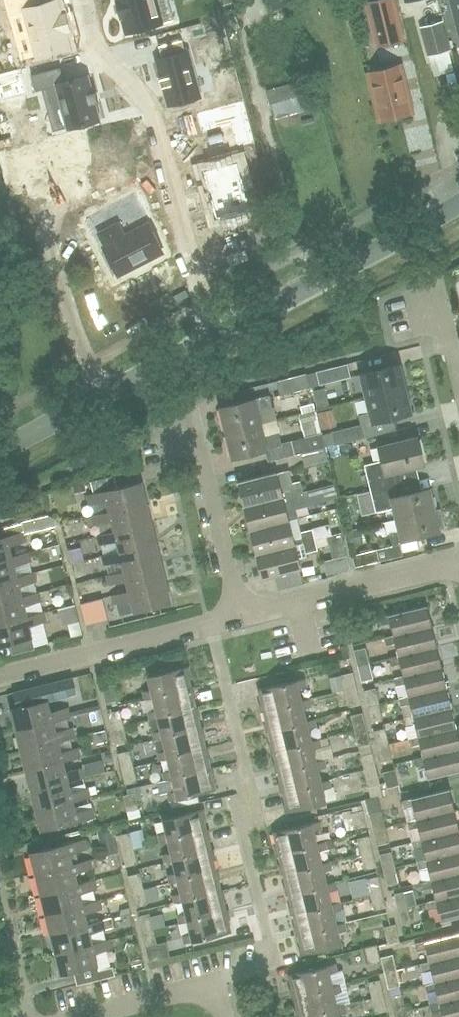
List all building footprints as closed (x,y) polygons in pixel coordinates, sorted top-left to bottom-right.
[(10,17),(25,13),(36,55),(69,46),(65,31),(70,30),(65,14),(61,15),(57,0),(56,0),(41,4),(40,0),(5,0),(10,17)] [(119,0),(117,1),(121,16),(122,15),(127,32),(160,23),(154,0),(119,0)] [(375,46),(403,39),(393,0),(373,0),(371,1),(365,2),(375,46)] [(428,56),(450,50),(442,20),(431,23),(420,26),(428,56)] [(162,57),(157,59),(162,78),(164,86),(169,105),(200,97),(187,51),(185,51),(182,40),(159,46),(162,57)] [(412,112),(400,64),(369,72),(380,120),(412,112)] [(61,66),(33,73),(37,89),(43,88),(59,83),(71,127),(99,120),(95,103),(101,101),(98,90),(92,92),(87,75),(65,81),(61,66)] [(0,73),(0,100),(27,93),(20,68),(0,73)] [(240,102),(196,113),(201,134),(231,126),(246,123),(240,102)] [(85,136),(36,149),(43,174),(92,161),(85,136)] [(240,160),(200,170),(214,220),(253,210),(240,160)] [(162,251),(148,223),(124,236),(118,226),(115,225),(102,231),(101,235),(107,245),(103,247),(117,274),(162,251)] [(317,372),(309,374),(311,386),(320,384),(351,376),(348,363),(317,371),(317,372)] [(399,363),(360,373),(366,397),(406,388),(399,363)] [(307,373),(277,380),(280,395),(310,388),(307,373)] [(406,388),(366,397),(370,411),(359,413),(361,423),(331,430),(334,444),(365,436),(364,430),(374,427),(373,420),(411,411),(406,388)] [(220,407),(227,432),(261,423),(258,411),(274,407),(270,395),(220,407)] [(325,447),(322,434),(322,433),(316,409),(315,409),(299,413),(299,415),(302,423),(305,437),(282,442),(280,432),(264,436),(261,423),(227,432),(233,457),(265,449),(268,461),(302,453),(325,447)] [(370,488),(398,482),(396,470),(424,463),(417,436),(378,445),(381,459),(364,463),(370,488)] [(325,447),(302,453),(305,465),(328,460),(325,447)] [(238,480),(244,505),(308,489),(307,489),(303,490),(300,480),(288,483),(290,488),(282,490),(277,471),(238,480)] [(109,511),(147,502),(142,482),(87,495),(89,504),(107,500),(109,511)] [(308,489),(244,505),(250,529),(289,519),(297,517),(294,504),(337,493),(334,482),(307,489),(308,489)] [(398,482),(370,488),(375,511),(393,506),(396,518),(434,508),(429,487),(401,493),(398,482)] [(114,531),(152,522),(147,502),(109,511),(92,515),(94,524),(111,519),(114,531)] [(316,502),(303,505),(307,519),(320,515),(316,502)] [(439,529),(439,527),(444,526),(440,508),(434,509),(434,508),(396,518),(396,519),(384,522),(387,534),(390,534),(392,544),(410,539),(409,536),(439,529)] [(250,529),(256,553),(315,538),(329,535),(332,534),(329,524),(312,528),(300,531),(301,536),(294,538),(289,519),(250,529)] [(97,535),(99,544),(116,540),(119,551),(156,542),(152,522),(114,531),(97,535)] [(11,556),(8,545),(26,541),(24,532),(0,538),(0,560),(11,557),(11,556)] [(329,535),(335,558),(324,561),(327,574),(350,568),(347,555),(341,532),(332,534),(329,535)] [(317,549),(315,538),(256,553),(262,577),(301,568),(298,558),(307,556),(306,552),(317,549)] [(156,542),(119,551),(102,556),(104,564),(121,560),(124,571),(161,562),(156,542)] [(353,555),(355,567),(380,561),(377,549),(353,555)] [(0,560),(0,581),(16,577),(16,576),(13,566),(31,561),(29,552),(11,556),(11,557),(0,560)] [(161,562),(124,571),(107,575),(109,584),(126,580),(129,591),(166,582),(161,562)] [(0,581),(0,602),(39,592),(21,596),(18,585),(36,581),(34,572),(16,576),(16,577),(0,581)] [(166,582),(129,591),(112,595),(114,604),(131,600),(134,611),(171,602),(166,582)] [(0,602),(0,623),(26,616),(23,605),(41,601),(39,592),(0,602)] [(107,619),(102,598),(81,603),(86,624),(107,619)] [(379,615),(381,624),(390,621),(393,635),(431,625),(426,604),(379,615)] [(0,623),(0,644),(9,642),(12,654),(35,648),(31,635),(29,625),(43,621),(46,621),(44,612),(26,616),(0,623)] [(348,624),(351,640),(363,637),(359,621),(348,624)] [(431,625),(393,635),(384,637),(386,644),(395,642),(398,654),(436,645),(431,625)] [(436,645),(398,654),(388,657),(390,664),(400,662),(403,674),(441,665),(436,645)] [(357,664),(369,662),(366,647),(354,650),(357,664)] [(458,659),(458,649),(450,649),(450,659),(458,659)] [(369,662),(357,664),(361,681),(373,678),(369,662)] [(441,665),(403,674),(394,677),(395,684),(405,682),(408,694),(446,685),(441,665)] [(145,698),(152,696),(192,687),(187,666),(147,675),(150,688),(143,690),(145,698)] [(341,675),(345,689),(357,686),(353,671),(341,675)] [(11,709),(15,729),(53,720),(60,718),(67,716),(69,716),(67,706),(50,711),(48,700),(76,693),(72,677),(13,692),(17,707),(11,709)] [(309,698),(301,699),(298,687),(306,685),(304,677),(258,688),(263,709),(309,698)] [(106,703),(118,700),(114,684),(102,687),(106,703)] [(446,685),(408,694),(398,697),(400,705),(410,702),(413,714),(451,705),(446,685)] [(357,686),(345,689),(349,706),(361,703),(357,686)] [(196,707),(192,687),(152,696),(155,709),(148,710),(150,718),(157,716),(157,717),(196,707)] [(375,687),(363,690),(367,705),(379,702),(375,687)] [(263,709),(268,729),(306,720),(303,707),(311,706),(309,698),(263,709)] [(379,702),(367,705),(371,722),(383,719),(379,702)] [(451,705),(413,714),(403,717),(405,725),(415,722),(418,735),(456,725),(451,705)] [(196,707),(157,717),(160,729),(153,731),(155,738),(201,727),(196,707)] [(112,727),(123,724),(120,709),(108,712),(112,727)] [(351,715),(355,730),(366,727),(363,712),(351,715)] [(306,720),(268,729),(273,749),(311,740),(308,727),(315,725),(314,718),(306,720)] [(53,720),(15,729),(20,749),(58,740),(75,736),(72,726),(55,730),(53,720)] [(123,724),(112,727),(116,743),(127,741),(123,724)] [(418,735),(408,737),(410,744),(419,742),(423,755),(458,746),(458,737),(456,725),(418,735)] [(206,748),(201,727),(155,738),(155,739),(162,737),(165,750),(157,751),(159,758),(206,748)] [(366,727),(355,730),(358,746),(370,743),(366,727)] [(374,731),(377,745),(389,742),(385,728),(374,731)] [(273,749),(278,770),(316,760),(313,748),(320,746),(319,738),(311,740),(273,749)] [(58,740),(20,749),(25,769),(63,760),(80,756),(77,746),(60,751),(58,740)] [(389,742),(377,745),(381,762),(393,759),(389,742)] [(423,755),(413,757),(415,765),(425,762),(428,776),(458,768),(458,746),(423,755)] [(210,768),(206,748),(159,758),(159,759),(167,758),(170,770),(162,772),(164,779),(210,768)] [(121,767),(133,765),(130,750),(118,753),(121,767)] [(361,755),(365,770),(376,767),(372,752),(361,755)] [(278,770),(283,790),(328,779),(328,778),(320,780),(317,768),(325,766),(323,759),(316,761),(316,760),(278,770)] [(63,760),(25,769),(30,789),(68,780),(85,776),(82,766),(66,770),(63,760)] [(133,765),(121,767),(125,784),(137,781),(133,765)] [(376,767),(365,770),(369,786),(380,784),(376,767)] [(210,768),(164,779),(172,778),(175,790),(167,792),(169,800),(215,789),(210,768)] [(425,786),(427,770),(411,768),(409,785),(425,786)] [(395,769),(383,772),(387,788),(381,789),(382,795),(401,791),(399,785),(395,769)] [(328,779),(283,790),(288,811),(325,802),(322,787),(330,785),(328,779)] [(68,780),(30,789),(35,809),(73,800),(90,796),(87,787),(71,791),(68,780)] [(416,818),(454,809),(449,788),(402,800),(404,808),(413,806),(416,818)] [(123,795),(127,811),(139,807),(136,792),(123,795)] [(92,806),(76,811),(73,800),(35,809),(40,829),(83,819),(85,826),(97,823),(92,806)] [(328,821),(352,815),(355,829),(367,826),(363,810),(361,804),(326,813),(328,821)] [(159,841),(167,839),(167,840),(206,830),(201,809),(162,819),(165,832),(157,834),(159,841)] [(416,818),(407,821),(409,828),(417,826),(421,838),(458,829),(454,809),(416,818)] [(381,811),(370,813),(374,829),(385,826),(381,811)] [(278,852),(316,843),(313,830),(321,828),(319,820),(273,831),(278,852)] [(385,826),(374,829),(378,845),(389,842),(385,826)] [(141,829),(130,832),(118,835),(122,850),(134,847),(134,848),(145,845),(141,829)] [(421,838),(412,841),(414,848),(422,846),(426,859),(458,850),(458,829),(421,838)] [(210,850),(206,830),(167,840),(170,852),(162,854),(164,861),(210,850)] [(373,850),(369,835),(357,838),(361,853),(373,850)] [(84,839),(30,852),(35,873),(78,861),(76,851),(86,848),(84,839)] [(316,843),(278,852),(283,872),(321,863),(318,851),(326,849),(324,841),(316,843)] [(134,847),(122,850),(126,866),(138,863),(134,848),(134,847)] [(215,870),(210,850),(164,861),(164,862),(172,860),(175,872),(167,874),(169,881),(177,880),(215,870)] [(377,866),(373,850),(361,853),(365,869),(377,866)] [(426,859),(417,861),(418,868),(427,866),(431,879),(458,872),(458,850),(426,859)] [(391,851),(380,854),(384,869),(395,866),(391,851)] [(78,861),(35,873),(40,893),(77,883),(74,873),(92,869),(89,859),(78,861)] [(321,863),(283,872),(288,892),(326,883),(323,871),(331,869),(329,861),(321,863)] [(395,866),(384,869),(387,885),(399,882),(395,866)] [(215,870),(177,880),(180,892),(173,894),(174,901),(220,891),(215,870)] [(431,879),(422,881),(423,888),(432,886),(435,899),(458,893),(458,872),(431,879)] [(132,890),(144,887),(140,873),(128,875),(132,890)] [(382,891),(379,876),(367,879),(370,893),(382,891)] [(77,883),(40,893),(45,913),(82,904),(79,892),(96,888),(94,879),(77,883)] [(334,881),(326,883),(288,892),(293,912),(331,903),(328,891),(335,889),(334,881)] [(148,904),(144,887),(132,890),(136,906),(148,904)] [(225,911),(220,891),(174,901),(174,902),(182,900),(185,913),(178,915),(179,921),(225,911)] [(387,907),(382,891),(370,893),(374,910),(387,907)] [(398,908),(407,906),(403,891),(394,893),(398,908)] [(435,899),(426,901),(428,908),(437,906),(441,919),(440,919),(442,926),(452,924),(450,917),(458,914),(458,893),(435,899)] [(82,904),(45,913),(50,933),(87,923),(85,913),(102,909),(99,899),(82,904)] [(331,903),(293,912),(298,932),(336,923),(333,911),(340,909),(339,902),(331,903)] [(407,906),(398,908),(402,924),(411,922),(407,906)] [(225,911),(179,921),(179,922),(187,920),(190,933),(182,934),(184,942),(230,931),(225,911)] [(142,930),(153,928),(150,913),(138,916),(142,930)] [(87,923),(50,933),(55,953),(92,943),(90,932),(107,928),(104,919),(87,923)] [(336,923),(298,932),(303,953),(341,944),(337,931),(345,929),(343,922),(336,923)] [(396,924),(384,926),(387,942),(400,939),(396,924)] [(157,943),(153,928),(142,930),(146,947),(149,961),(170,956),(167,941),(157,943)] [(458,952),(458,931),(415,942),(417,950),(426,948),(429,960),(458,952)] [(94,952),(112,948),(110,939),(92,943),(55,953),(60,973),(73,970),(77,984),(115,974),(113,966),(99,969),(94,952)] [(377,944),(365,947),(369,963),(381,960),(377,944)] [(429,960),(420,962),(422,970),(431,968),(434,981),(458,975),(458,952),(429,960)] [(393,954),(381,957),(385,972),(396,970),(393,954)] [(289,974),(294,995),(340,983),(339,983),(331,985),(328,972),(336,970),(334,962),(289,974)] [(396,970),(385,972),(388,988),(400,985),(396,970)] [(434,981),(425,983),(427,991),(436,988),(439,1001),(458,996),(458,975),(434,981)] [(380,979),(368,982),(372,997),(384,995),(380,979)] [(294,995),(299,1015),(344,1003),(336,1005),(333,993),(341,991),(340,983),(294,995)] [(49,1014),(68,1010),(64,993),(46,997),(49,1014)] [(403,994),(402,994),(391,997),(394,1013),(406,1010),(403,994)] [(384,995),(372,997),(376,1013),(388,1010),(384,995)] [(439,1001),(430,1003),(432,1010),(441,1008),(443,1016),(456,1016),(458,1016),(458,996),(439,1001)] [(299,1016),(340,1016),(338,1012),(346,1010),(344,1003),(299,1015),(299,1016)]
